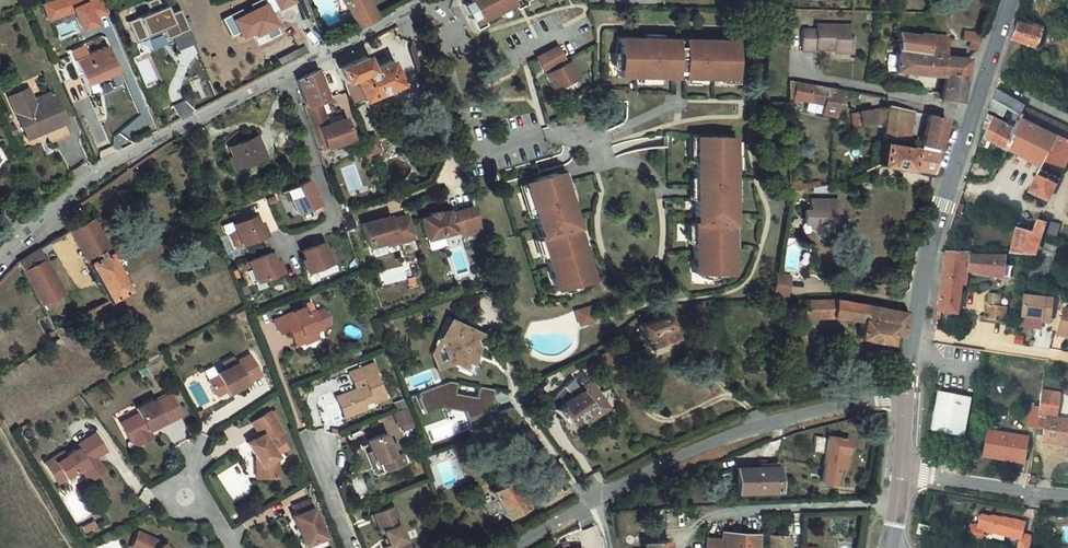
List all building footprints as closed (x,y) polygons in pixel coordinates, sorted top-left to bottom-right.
[(237,13),(243,30),(254,26),(262,23),(274,17),(266,0),(264,0),(255,4),(253,1),(238,8),(240,12),(237,13)] [(291,0),(273,0),(280,14),(295,8),(291,0)] [(373,24),(360,0),(338,0),(355,34),(373,24)] [(465,15),(467,19),(474,33),(466,37),(472,48),(482,43),(480,39),(495,31),(510,23),(512,27),(516,25),(510,14),(508,15),(501,1),(500,0),(494,0),(465,15)] [(501,1),(508,15),(510,14),(516,25),(519,24),(513,12),(515,11),(509,0),(502,0),(501,1)] [(515,11),(513,12),(519,24),(523,22),(520,17),(536,9),(551,1),(554,6),(558,4),(556,0),(509,0),(515,11)] [(551,1),(536,9),(538,14),(554,6),(551,1)] [(176,25),(167,9),(144,21),(153,37),(176,25)] [(536,9),(520,17),(523,22),(538,14),(536,9)] [(256,32),(254,26),(243,30),(237,13),(233,15),(241,37),(256,32)] [(467,19),(459,23),(466,37),(474,33),(467,19)] [(510,23),(495,31),(497,36),(512,27),(510,23)] [(495,31),(480,39),(482,43),(497,36),(495,31)] [(1033,38),(1018,32),(1001,82),(1013,86),(1027,52),(1040,56),(1047,38),(1035,33),(1033,38)] [(852,58),(852,37),(815,37),(815,42),(802,42),(802,64),(815,64),(816,62),(835,61),(835,58),(852,58)] [(979,43),(963,41),(962,50),(978,52),(979,43)] [(908,45),(899,44),(900,61),(945,66),(946,66),(946,62),(948,47),(921,43),(920,47),(908,45)] [(277,58),(281,65),(308,52),(304,45),(277,58)] [(650,52),(624,52),(624,67),(627,67),(626,82),(624,82),(624,90),(654,90),(654,86),(662,86),(662,90),(680,91),(680,90),(680,84),(688,85),(688,90),(688,91),(727,91),(727,87),(739,87),(739,67),(737,67),(737,53),(689,53),(689,54),(689,60),(681,60),(681,53),(659,52),(659,55),(650,55),(650,52)] [(978,52),(971,52),(970,59),(975,61),(978,52)] [(563,60),(542,71),(549,84),(552,82),(567,74),(570,73),(563,60)] [(899,77),(946,85),(948,67),(946,66),(945,66),(900,61),(899,77)] [(83,74),(94,100),(125,88),(114,62),(83,74)] [(946,85),(948,85),(965,88),(970,70),(951,67),(948,67),(946,85)] [(375,84),(370,71),(343,83),(348,96),(358,123),(368,119),(367,115),(369,115),(406,99),(396,75),(375,84)] [(567,74),(552,82),(554,86),(569,78),(567,74)] [(554,86),(551,88),(559,103),(564,101),(579,92),(582,91),(574,76),(569,78),(554,86)] [(965,88),(948,85),(944,111),(959,114),(965,88)] [(320,86),(303,94),(311,120),(309,120),(325,166),(357,155),(351,133),(333,139),(328,141),(327,137),(332,136),(325,115),(329,114),(320,86)] [(579,92),(564,101),(566,105),(581,97),(579,92)] [(834,129),(839,102),(798,94),(794,111),(823,118),(822,127),(834,129)] [(1031,117),(1028,124),(1024,123),(1026,115),(993,103),(988,119),(1004,124),(1006,117),(1011,119),(1009,124),(1019,127),(1009,159),(1043,173),(1034,199),(1052,206),(1067,171),(1067,130),(1031,117)] [(53,160),(73,152),(54,108),(35,117),(38,124),(23,130),(33,153),(47,148),(53,160)] [(851,125),(871,124),(871,108),(851,109),(851,125)] [(894,119),(888,148),(912,152),(918,124),(894,119)] [(990,140),(995,127),(985,124),(981,137),(990,140)] [(1009,159),(1019,127),(1009,124),(1006,130),(995,127),(990,140),(987,149),(1009,159)] [(887,138),(889,130),(885,129),(884,125),(861,126),(862,139),(887,138)] [(934,126),(932,126),(927,156),(944,159),(950,129),(934,126)] [(268,158),(260,139),(235,149),(243,169),(268,158)] [(300,148),(292,151),(296,164),(305,161),(300,148)] [(712,153),(701,153),(700,203),(705,203),(704,211),(700,211),(700,229),(706,229),(706,237),(700,237),(699,286),(706,286),(707,283),(722,283),(722,286),(737,286),(738,238),(737,238),(730,237),(731,230),(737,230),(738,230),(738,198),(734,198),(734,190),(738,190),(739,162),(735,162),(735,150),(712,150),(712,153)] [(379,151),(369,154),(375,169),(377,168),(385,166),(379,151)] [(883,175),(940,183),(944,163),(887,154),(883,175)] [(311,185),(284,197),(288,205),(293,203),(300,218),(322,208),(311,185)] [(542,199),(531,202),(537,219),(541,218),(543,227),(539,228),(544,244),(550,242),(552,249),(546,251),(561,303),(569,301),(568,298),(583,294),(583,297),(598,292),(582,240),(577,242),(575,234),(580,233),(569,196),(566,197),(562,187),(540,193),(542,199)] [(540,193),(530,196),(531,202),(542,199),(540,193)] [(816,230),(816,236),(817,241),(821,245),(831,244),(836,239),(836,232),(833,230),(832,224),(835,224),(835,219),(841,219),(840,207),(814,209),(814,220),(810,221),(811,226),(813,226),(816,230)] [(256,218),(235,227),(238,234),(233,237),(238,249),(268,237),(262,224),(260,225),(256,218)] [(811,226),(810,221),(807,221),(808,235),(816,236),(816,230),(813,226),(811,226)] [(1045,262),(1054,224),(1048,221),(1043,239),(1028,237),(1019,263),(1045,262)] [(437,231),(427,234),(433,255),(466,245),(467,250),(477,247),(470,223),(455,228),(455,226),(445,228),(444,226),(436,229),(437,231)] [(970,229),(967,228),(962,226),(956,246),(962,248),(963,243),(965,244),(970,229)] [(420,253),(412,229),(394,235),(393,231),(365,240),(373,264),(391,257),(392,261),(420,253)] [(345,235),(349,246),(360,243),(356,231),(345,235)] [(95,236),(73,250),(112,320),(135,308),(95,236)] [(316,248),(304,253),(308,261),(305,262),(310,274),(338,262),(333,250),(329,252),(325,244),(316,248)] [(962,248),(956,246),(952,255),(959,257),(962,248)] [(254,267),(252,268),(254,273),(252,274),(253,276),(251,277),(256,290),(285,277),(284,275),(287,274),(281,262),(279,263),(276,256),(254,266),(254,267)] [(51,263),(24,281),(46,322),(70,309),(54,279),(56,278),(53,274),(51,276),(49,271),(53,268),(51,263)] [(976,264),(951,265),(944,324),(964,327),(971,281),(972,276),(975,276),(976,264)] [(977,267),(976,264),(975,276),(975,282),(1012,287),(1012,266),(977,267)] [(796,290),(783,289),(781,303),(795,304),(796,290)] [(576,325),(592,322),(589,305),(573,308),(576,325)] [(1009,308),(997,307),(995,318),(996,318),(1008,320),(1008,317),(1009,310),(1009,308)] [(1063,315),(1034,310),(1031,328),(1042,331),(1051,332),(1050,335),(1059,337),(1063,315)] [(906,354),(911,326),(833,315),(809,312),(809,328),(868,338),(866,354),(893,357),(895,348),(903,350),(902,353),(906,354)] [(996,318),(994,330),(1013,332),(1013,330),(1015,318),(1008,317),(1008,320),(996,318)] [(596,321),(582,325),(587,339),(591,337),(590,332),(588,328),(598,325),(596,321)] [(321,329),(320,328),(312,332),(309,324),(278,338),(285,351),(294,347),(302,363),(310,359),(307,355),(320,349),(320,348),(328,345),(328,344),(321,329)] [(598,325),(588,328),(590,332),(591,337),(594,337),(593,332),(599,330),(598,325)] [(328,326),(321,329),(328,344),(335,340),(337,331),(328,326)] [(80,331),(83,336),(90,332),(87,328),(80,331)] [(648,340),(655,361),(683,351),(676,331),(648,340)] [(452,373),(467,379),(469,374),(474,376),(481,361),(476,359),(480,350),(486,347),(462,335),(459,341),(454,339),(450,337),(444,352),(452,373)] [(307,355),(310,359),(311,361),(323,356),(320,349),(307,355)] [(442,378),(452,373),(444,352),(437,367),(442,378)] [(632,356),(620,363),(628,377),(640,370),(632,356)] [(604,370),(596,377),(601,384),(608,378),(604,370)] [(242,381),(239,376),(229,382),(231,387),(223,392),(224,394),(214,400),(222,414),(232,409),(233,412),(243,407),(253,402),(252,400),(266,392),(256,373),(242,381)] [(477,377),(474,376),(469,374),(467,379),(466,382),(474,385),(477,377)] [(383,387),(378,377),(355,387),(359,395),(369,390),(372,398),(362,402),(350,407),(358,426),(371,420),(369,416),(378,412),(379,414),(380,414),(390,410),(380,388),(383,387)] [(584,392),(589,400),(598,394),(592,386),(584,392)] [(369,390),(359,395),(362,402),(372,398),(369,390)] [(602,421),(588,401),(581,392),(558,414),(563,421),(568,429),(572,426),(580,437),(594,427),(602,421)] [(454,393),(422,406),(424,410),(423,411),(428,424),(444,418),(468,422),(475,440),(501,430),(500,427),(493,412),(495,401),(482,398),(480,411),(457,407),(459,394),(454,393)] [(589,400),(588,401),(602,421),(605,426),(616,418),(598,393),(598,394),(589,400)] [(961,440),(970,398),(949,394),(947,398),(938,396),(930,433),(961,440)] [(1034,415),(1031,435),(1039,436),(1038,449),(1067,452),(1067,428),(1051,426),(1055,401),(1037,397),(1034,414),(1034,415)] [(358,426),(350,407),(342,411),(351,429),(358,426)] [(145,431),(127,441),(136,458),(137,457),(144,453),(148,460),(158,454),(154,447),(170,439),(171,441),(187,433),(176,412),(161,420),(160,418),(142,426),(145,431)] [(379,414),(378,412),(369,416),(371,420),(381,416),(380,414),(379,414)] [(555,433),(542,417),(535,422),(549,439),(555,433)] [(501,430),(508,444),(519,440),(521,439),(522,440),(530,437),(516,420),(500,427),(501,430)] [(602,421),(594,427),(598,431),(605,426),(602,421)] [(290,448),(277,428),(260,439),(269,454),(265,457),(263,455),(255,459),(270,483),(270,493),(286,493),(286,479),(282,472),(294,464),(286,452),(290,448)] [(823,450),(824,437),(815,436),(813,449),(823,450)] [(1017,469),(1021,444),(983,439),(979,463),(1017,469)] [(540,449),(533,441),(526,445),(533,454),(540,449)] [(390,448),(373,456),(378,466),(382,476),(387,474),(391,483),(409,475),(404,463),(398,465),(394,458),(390,448)] [(851,465),(853,453),(832,450),(825,494),(840,496),(845,464),(851,465)] [(111,468),(100,451),(86,460),(87,462),(71,473),(68,468),(49,480),(60,497),(68,491),(70,495),(80,488),(88,490),(92,487),(97,496),(109,488),(103,479),(100,481),(97,477),(111,468)] [(144,453),(137,457),(140,464),(148,460),(144,453)] [(401,455),(394,458),(398,465),(404,463),(401,455)] [(382,488),(391,483),(387,474),(382,476),(378,466),(373,468),(382,488)] [(784,503),(783,479),(740,481),(742,504),(784,503)] [(92,487),(88,490),(93,498),(97,496),(92,487)] [(68,491),(60,497),(61,500),(70,495),(68,491)] [(495,505),(509,533),(529,521),(515,495),(495,505)] [(317,514),(300,521),(303,529),(300,530),(308,547),(331,547),(317,514)] [(380,528),(388,545),(390,544),(392,547),(409,547),(405,537),(406,537),(398,520),(380,528)] [(1043,546),(1032,543),(1033,533),(1012,528),(1011,530),(999,527),(998,529),(991,527),(989,538),(980,536),(978,547),(994,547),(995,542),(1018,547),(1043,547),(1043,546)] [(932,546),(934,538),(924,535),(922,543),(932,546)] [(85,544),(88,547),(90,547),(101,541),(98,536),(85,544)]
